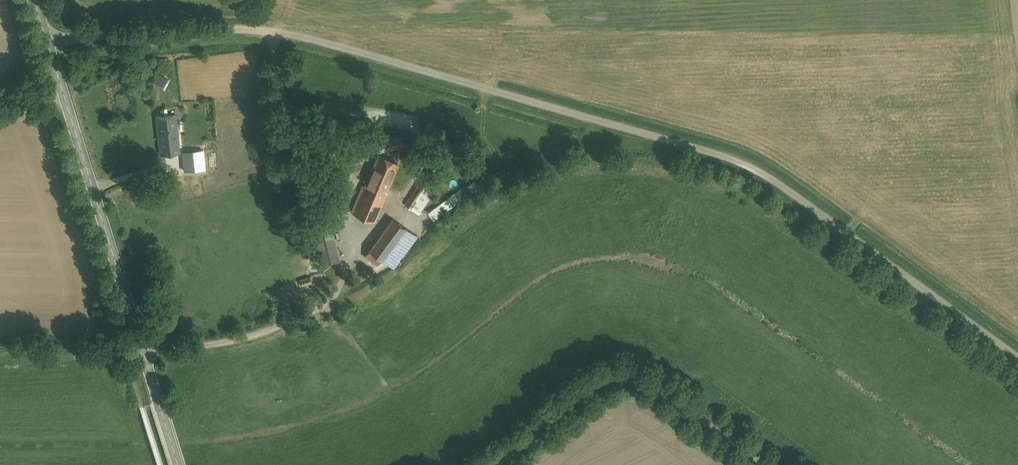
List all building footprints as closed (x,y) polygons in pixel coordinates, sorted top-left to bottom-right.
[(173,108),(148,109),(150,149),(175,147),(173,108)] [(385,143),(389,153),(406,146),(402,136),(385,143)] [(205,149),(183,152),(185,169),(208,166),(205,149)] [(395,163),(375,154),(352,207),(372,216),(395,163)] [(430,171),(423,167),(400,201),(406,206),(430,171)] [(433,216),(441,229),(486,199),(477,186),(433,216)] [(393,218),(370,248),(366,245),(359,254),(373,265),(378,258),(392,268),(416,236),(393,218)] [(324,222),(309,224),(315,263),(331,260),(324,222)] [(310,284),(307,275),(295,279),(297,287),(310,284)] [(285,291),(285,283),(274,284),(275,292),(285,291)]
